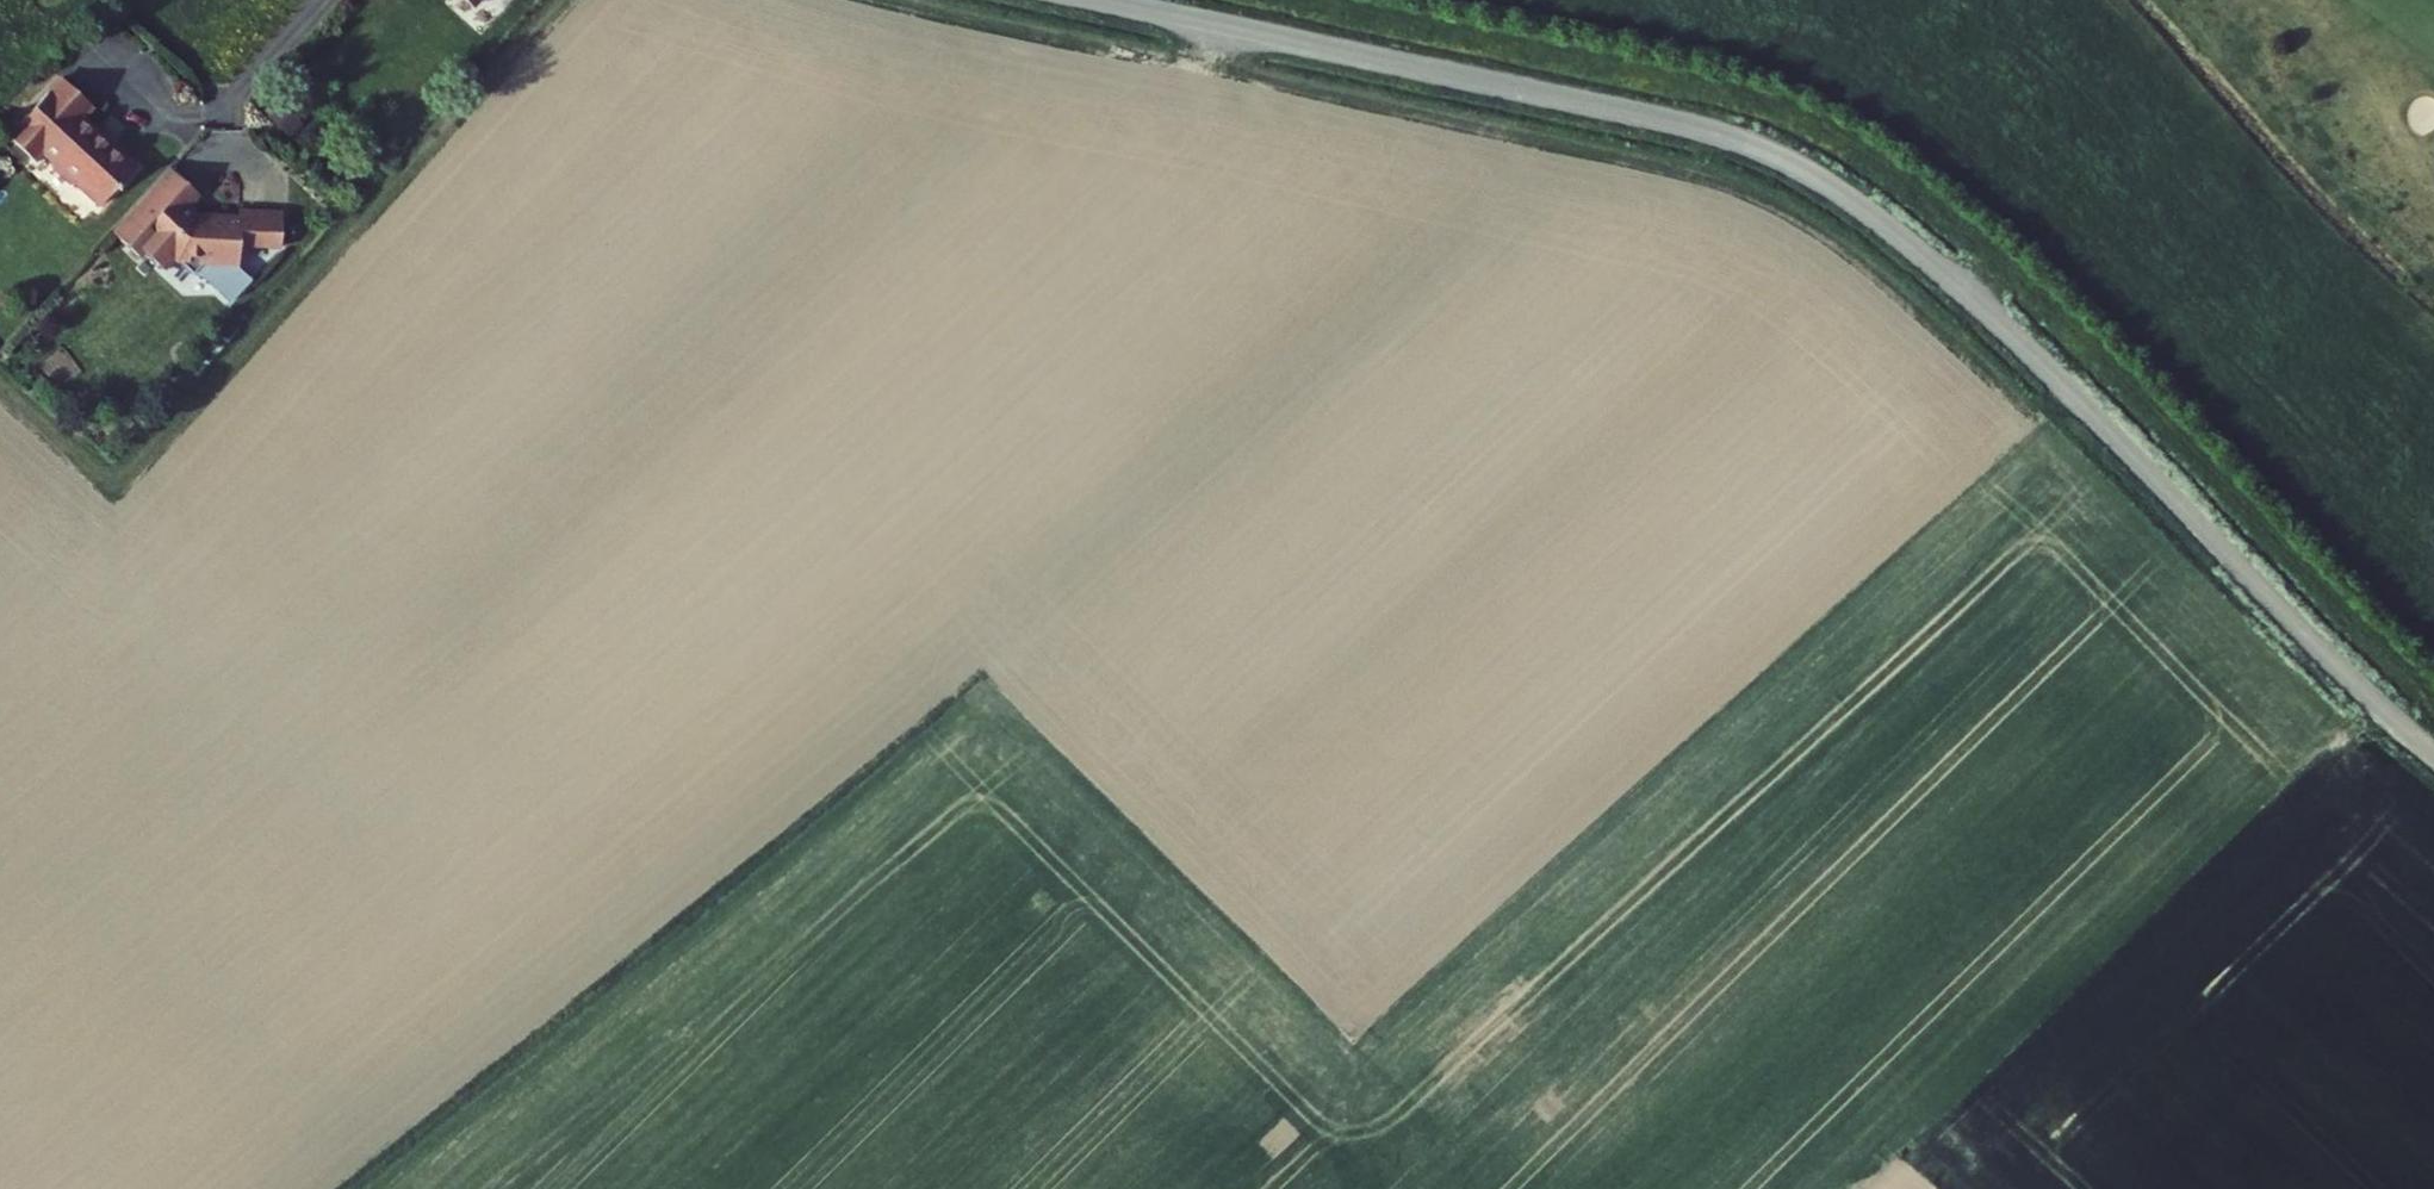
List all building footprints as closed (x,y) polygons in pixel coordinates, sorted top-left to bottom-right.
[(76,184),(99,206),(135,168),(110,145),(108,147),(94,133),(95,131),(81,118),(92,107),(61,78),(7,136),(34,161),(42,152),(50,160),(51,167),(69,184),(76,184)] [(95,131),(94,133),(108,147),(110,145),(95,131)] [(196,197),(168,170),(109,233),(126,249),(142,232),(147,236),(139,245),(139,252),(156,268),(164,268),(172,259),(191,278),(202,266),(222,268),(222,264),(237,266),(238,249),(279,252),(282,218),(239,215),(239,223),(213,221),(209,223),(189,222),(189,214),(184,209),(196,197)]
